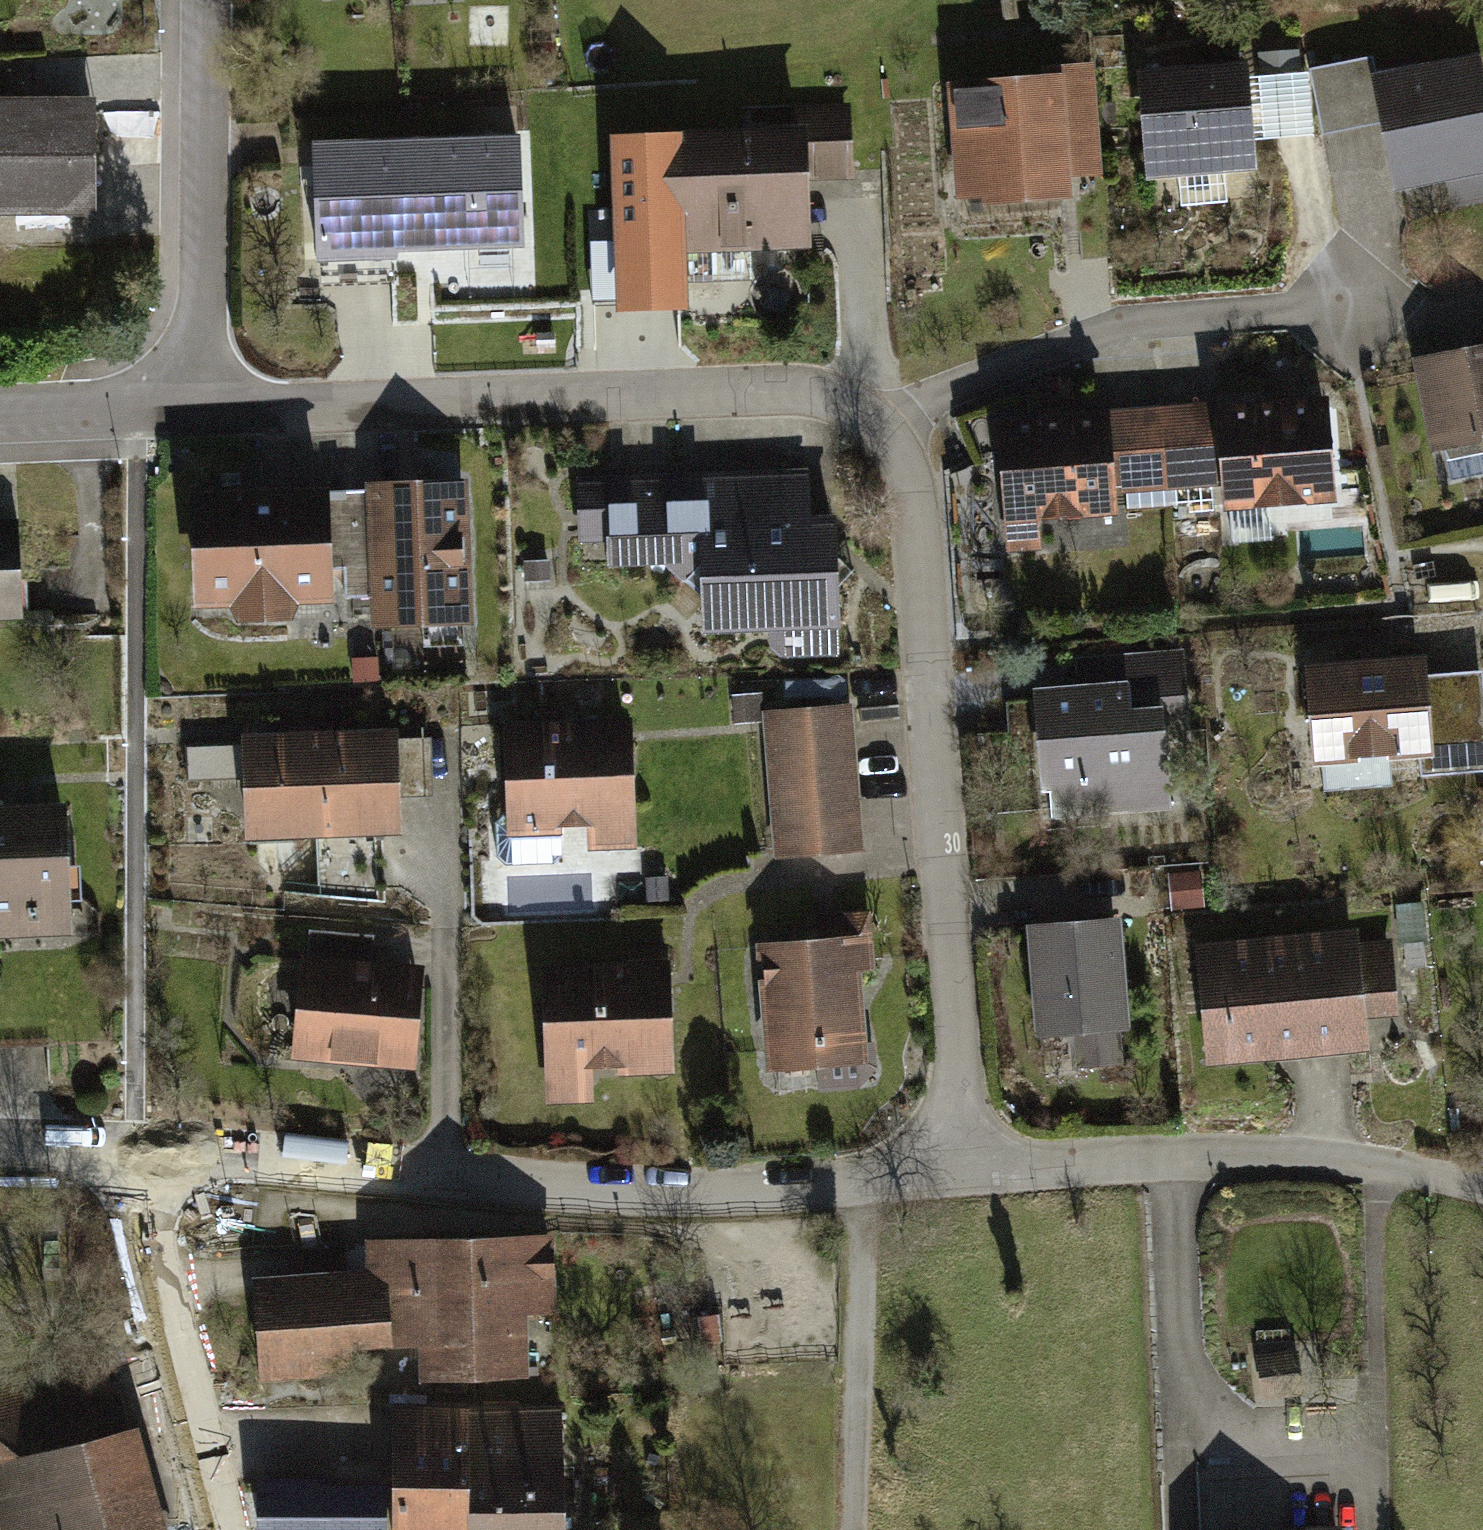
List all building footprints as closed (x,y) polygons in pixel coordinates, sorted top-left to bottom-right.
[(1407,193),(1445,186),(1451,215),(1482,208),(1482,102),(1478,77),(1387,95),(1407,193)] [(1151,196),(1247,190),(1245,153),(1310,149),(1306,88),(1247,91),(1146,97),(1151,196)] [(1093,90),(965,98),(972,217),(1101,209),(1093,90)] [(807,180),(852,176),(851,137),(850,102),(789,103),(790,117),(660,125),(659,169),(663,250),(811,245),(807,180)] [(83,103),(0,103),(0,220),(82,220),(83,103)] [(659,169),(660,125),(608,142),(618,306),(675,305),(663,250),(659,169)] [(393,249),(531,244),(527,181),(526,132),(376,137),(376,155),(374,183),(307,186),(307,223),(310,273),(392,270),(393,249)] [(1482,443),(1482,342),(1425,351),(1442,449),(1482,443)] [(1288,504),(1351,500),(1342,392),(1225,399),(1230,507),(1249,506),(1275,504),(1288,504)] [(1230,507),(1225,399),(1123,406),(1131,515),(1230,507)] [(1131,515),(1123,406),(1007,413),(1018,552),(1132,544),(1131,515)] [(808,467),(706,470),(707,527),(696,528),(697,569),(701,629),(769,627),(769,645),(780,655),(839,654),(838,625),(839,625),(838,596),(836,564),(836,510),(810,510),(808,467)] [(578,542),(605,540),(605,564),(662,561),(697,591),(697,569),(696,528),(707,527),(706,470),(576,476),(576,506),(578,542)] [(362,485),(362,499),(365,562),(369,624),(419,619),(473,621),(467,476),(413,472),(362,479),(362,485)] [(365,562),(362,499),(362,485),(326,488),(326,477),(186,482),(185,538),(191,604),(227,602),(233,617),(261,613),(289,614),(296,599),(329,599),(327,563),(365,562)] [(22,618),(15,562),(16,517),(0,518),(0,619),(22,618)] [(1052,817),(1171,806),(1165,740),(1192,737),(1184,647),(1074,656),(1076,681),(1032,685),(1042,788),(1050,787),(1052,817)] [(1312,763),(1420,754),(1422,774),(1482,768),(1482,667),(1428,672),(1426,651),(1304,660),(1309,708),(1312,763)] [(805,703),(761,708),(775,857),(817,852),(864,850),(852,701),(805,703)] [(631,715),(502,719),(502,773),(506,834),(561,832),(561,824),(585,823),(587,850),(614,849),(637,846),(631,767),(631,715)] [(243,837),(398,831),(395,724),(239,729),(238,742),(185,745),(186,779),(238,776),(239,781),(243,837)] [(1392,763),(1328,767),(1329,788),(1394,784),(1392,763)] [(70,933),(64,848),(63,798),(0,801),(0,936),(70,933)] [(804,933),(755,940),(765,1069),(778,1069),(781,1084),(813,1083),(858,1075),(857,1060),(870,1060),(862,968),(875,968),(872,929),(859,931),(862,908),(816,911),(818,933),(804,933)] [(1073,914),(1026,920),(1035,1034),(1075,1029),(1078,1065),(1125,1064),(1121,1027),(1130,1026),(1121,912),(1073,914)] [(1358,926),(1195,940),(1206,1064),(1369,1047),(1368,1016),(1399,1013),(1393,939),(1360,941),(1358,926)] [(416,1013),(423,961),(369,958),(371,933),(307,928),(306,951),(298,951),(290,999),(289,1057),(414,1068),(416,1013)] [(672,1070),(668,1009),(667,944),(629,945),(628,956),(539,961),(539,1015),(545,1102),(594,1100),(592,1067),(614,1065),(616,1072),(656,1070),(672,1070)] [(362,1267),(250,1274),(252,1325),(258,1380),(361,1374),(360,1345),(390,1343),(416,1343),(417,1377),(526,1375),(526,1311),(555,1311),(553,1231),(364,1236),(362,1267)] [(134,1423),(127,1424),(112,1372),(106,1374),(103,1359),(0,1379),(0,1529),(164,1529),(134,1423)] [(466,1402),(393,1403),(393,1484),(254,1483),(254,1529),(466,1529),(466,1506),(466,1479),(466,1402)] [(562,1402),(466,1402),(466,1479),(466,1506),(466,1529),(563,1529),(562,1402)]
